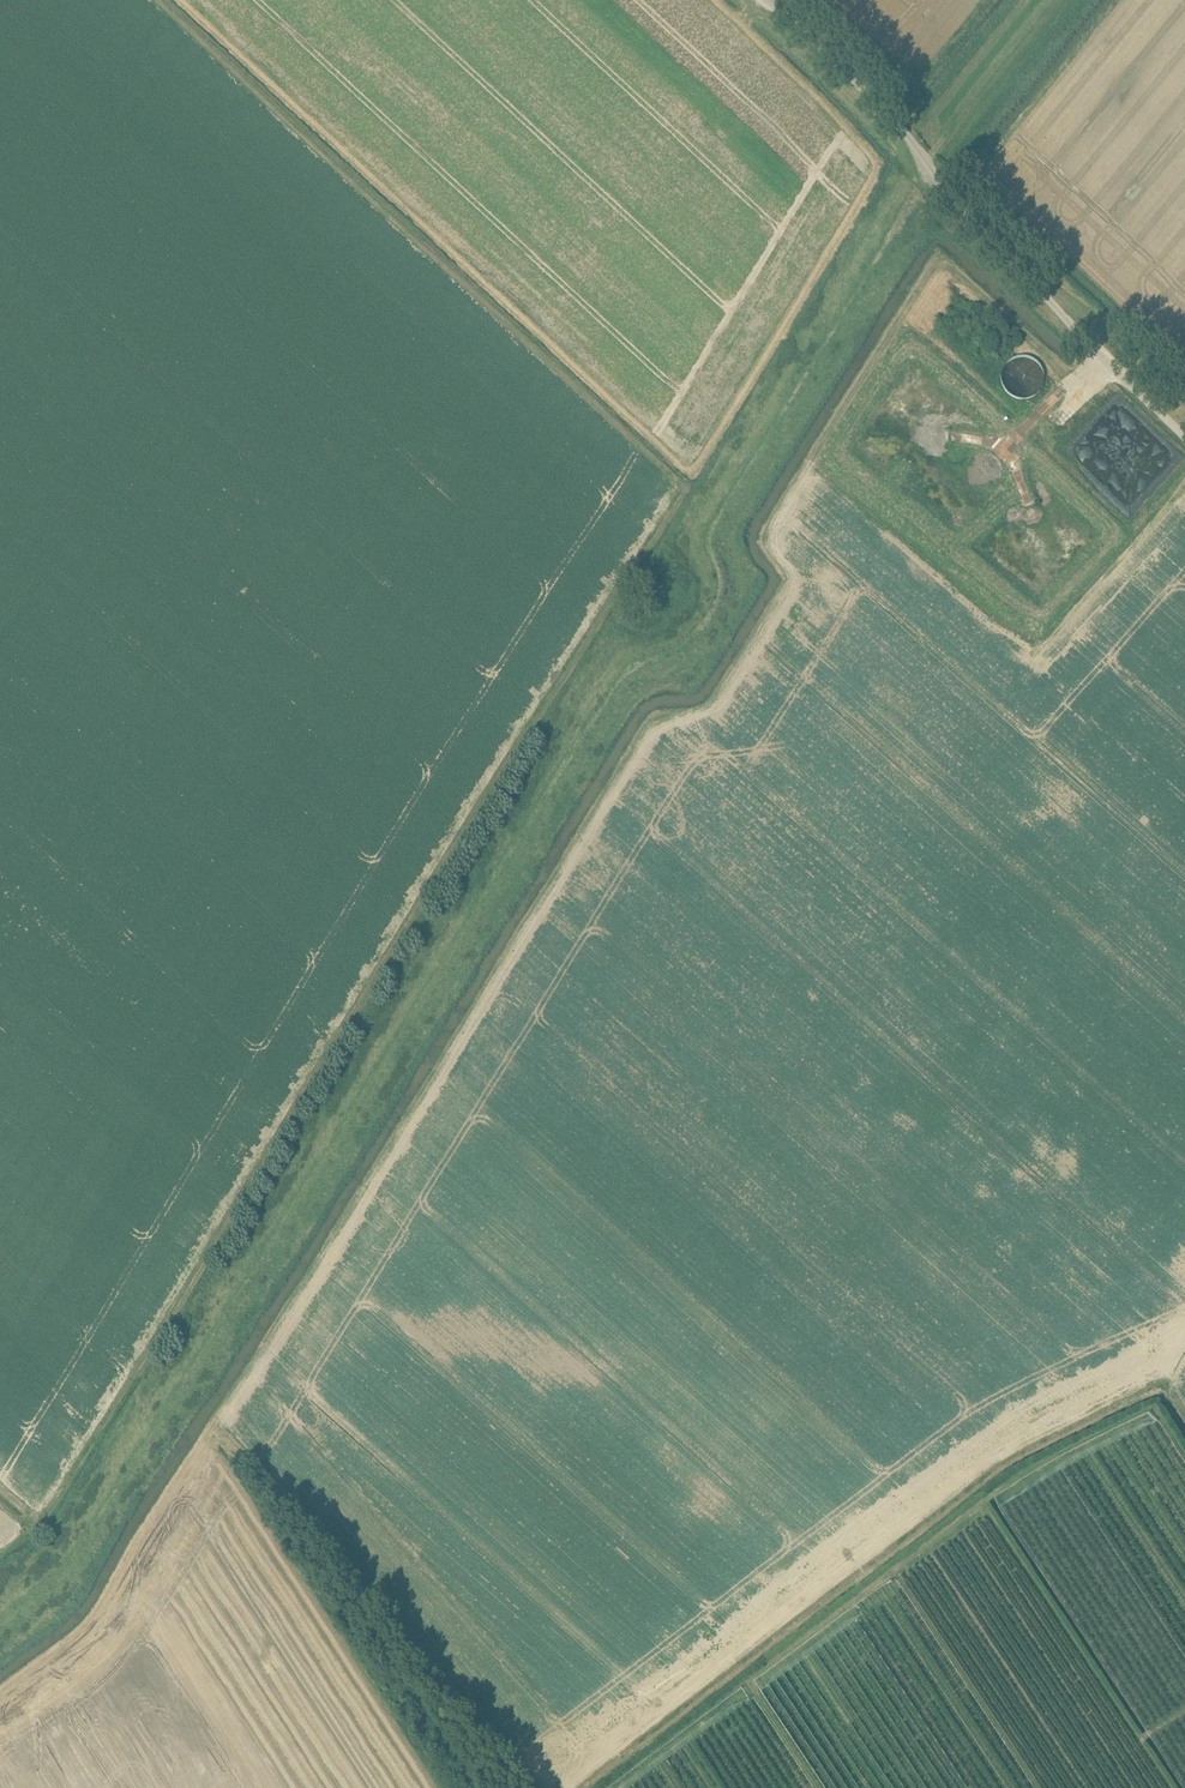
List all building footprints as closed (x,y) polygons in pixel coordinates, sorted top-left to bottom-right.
[(1006,389),(1007,392),(1009,394),(1011,397),(1014,399),(1016,400),(1019,401),(1022,402),(1025,402),(1028,402),(1031,402),(1034,401),(1037,399),(1039,398),(1041,395),(1043,393),(1045,390),(1046,388),(1047,385),(1047,382),(1047,379),(1047,376),(1045,372),(1043,369),(1041,366),(1038,363),(1035,361),(1031,360),(1027,359),(1023,359),(1019,360),(1016,362),(1012,364),(1009,367),(1007,370),(1005,373),(1004,377),(1004,381),(1004,385),(1006,389)]
